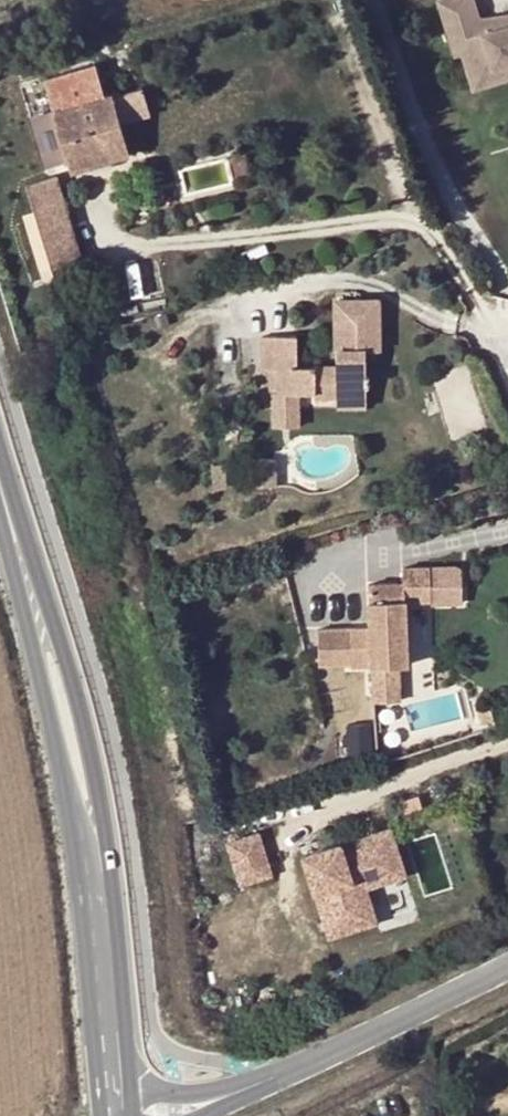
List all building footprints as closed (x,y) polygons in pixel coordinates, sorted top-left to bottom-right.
[(500,27),(499,24),(486,17),(483,15),(478,0),(442,0),(459,53),(466,51),(468,51),(474,70),(488,77),(494,67),(507,63),(507,25),(500,27)] [(486,17),(499,24),(500,27),(507,25),(507,13),(486,17)] [(494,67),(488,77),(474,70),(468,51),(466,51),(477,88),(507,78),(507,63),(494,67)] [(112,94),(53,112),(70,170),(129,153),(112,94)] [(227,158),(233,183),(250,178),(244,153),(227,158)] [(25,178),(41,274),(78,268),(62,172),(25,178)] [(364,348),(381,348),(380,297),(337,298),(338,349),(346,349),(346,364),(338,364),(299,364),(299,333),(264,333),(264,367),(273,366),(280,366),(280,381),(280,390),(299,390),(315,389),(315,392),(338,392),(338,402),(368,403),(368,383),(371,383),(371,373),(368,373),(368,364),(365,364),(364,348)] [(346,349),(338,349),(338,364),(346,364),(346,349)] [(299,423),(299,390),(280,390),(275,390),(275,423),(299,423)] [(254,455),(254,482),(276,482),(276,455),(254,455)] [(370,585),(371,629),(372,649),(373,668),(399,665),(409,665),(406,602),(433,601),(431,567),(404,569),(405,584),(370,585)] [(371,629),(353,630),(353,649),(372,649),(371,629)] [(353,649),(353,630),(319,631),(320,667),(354,666),(353,649)] [(399,665),(373,668),(374,704),(401,701),(399,665)] [(491,705),(478,709),(483,725),(496,721),(491,705)] [(391,830),(372,836),(385,874),(353,884),(362,913),(325,926),(330,941),(378,925),(367,891),(406,878),(391,830)] [(372,836),(303,859),(325,926),(362,913),(353,884),(385,874),(372,836)] [(259,838),(227,848),(241,890),(272,880),(259,838)]
